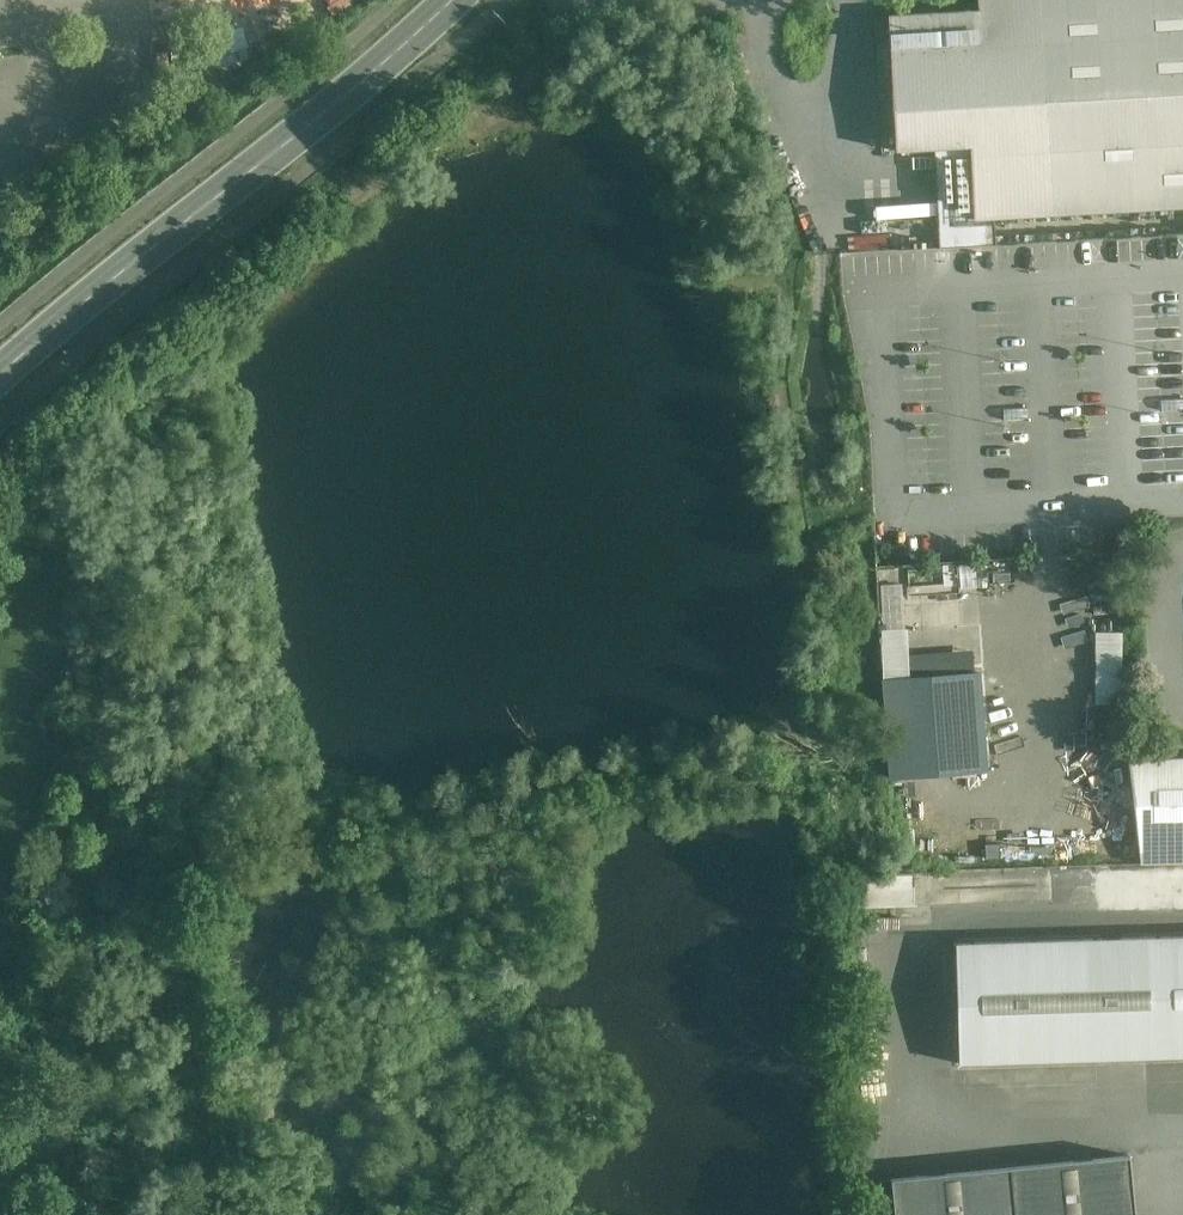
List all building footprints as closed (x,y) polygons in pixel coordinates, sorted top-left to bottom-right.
[(978,10),(888,15),(896,150),(970,146),(974,218),(991,217),(991,218),(1182,207),(1182,0),(977,0),(978,10)] [(1122,702),(1123,630),(1096,630),(1096,702),(1122,702)] [(986,672),(889,679),(896,774),(993,768),(986,672)] [(1140,769),(1143,861),(1182,860),(1182,768),(1140,769)] [(971,881),(972,900),(1038,898),(1037,867),(948,869),(948,882),(971,881)] [(955,948),(961,1070),(1182,1063),(1182,939),(955,948)] [(1133,1164),(890,1187),(893,1214),(1139,1214),(1133,1164)]
